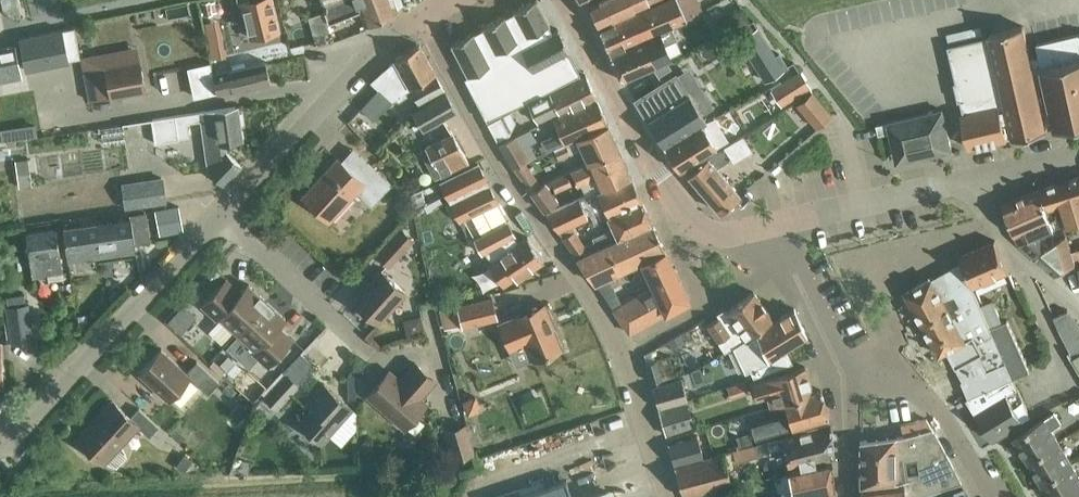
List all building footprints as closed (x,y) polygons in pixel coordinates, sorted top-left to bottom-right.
[(223,18),(235,15),(232,0),(226,0),(220,1),(223,18)] [(242,2),(251,36),(278,29),(271,0),(247,0),(242,2)] [(328,22),(359,9),(365,25),(398,12),(393,0),(321,0),(328,22)] [(537,0),(534,0),(513,11),(513,13),(506,17),(505,15),(481,27),(482,29),(475,33),(474,31),(450,44),(466,76),(464,77),(487,121),(580,75),(568,53),(570,52),(557,29),(551,32),(548,25),(549,25),(537,0)] [(651,0),(594,0),(588,3),(598,25),(651,0)] [(599,28),(610,53),(671,25),(686,18),(702,10),(698,0),(659,0),(653,3),(599,28)] [(717,21),(724,34),(743,24),(737,11),(717,21)] [(309,16),(317,46),(334,40),(322,12),(309,16)] [(1054,123),(1038,55),(1030,57),(1023,26),(989,33),(990,36),(948,45),(963,113),(961,114),(969,147),(1008,138),(1007,137),(1013,136),(1013,137),(1047,129),(1046,125),(1054,123)] [(69,61),(64,39),(73,37),(75,36),(73,27),(62,30),(19,38),(25,70),(69,61)] [(671,27),(611,55),(623,82),(657,66),(672,59),(666,45),(677,40),(671,27)] [(700,59),(724,45),(714,27),(689,41),(700,59)] [(1036,42),(1041,68),(1045,82),(1055,126),(1078,120),(1078,32),(1036,42)] [(222,42),(225,54),(245,49),(242,37),(222,42)] [(395,60),(371,81),(379,88),(391,99),(409,87),(418,104),(444,90),(425,54),(419,44),(394,58),(395,60)] [(20,77),(14,46),(0,48),(0,81),(20,77)] [(81,57),(81,60),(89,100),(145,89),(137,47),(81,57)] [(232,88),(232,90),(270,81),(265,61),(213,74),(213,75),(192,80),(195,95),(217,90),(217,92),(232,88)] [(770,89),(781,106),(811,86),(800,69),(770,89)] [(673,91),(684,85),(676,73),(655,83),(650,72),(624,84),(641,111),(673,91)] [(568,110),(595,98),(584,74),(528,102),(536,120),(566,106),(568,110)] [(663,146),(706,120),(684,85),(673,91),(641,111),(663,146)] [(360,108),(373,119),(391,99),(379,88),(360,108)] [(412,111),(423,130),(457,110),(446,91),(412,111)] [(831,115),(811,91),(796,104),(817,128),(831,115)] [(565,142),(606,123),(595,98),(568,110),(552,117),(559,132),(540,141),(541,144),(539,146),(543,153),(553,149),(565,143),(565,142)] [(235,106),(152,119),(156,142),(179,139),(179,137),(190,136),(188,126),(187,122),(201,120),(203,134),(209,133),(213,163),(208,169),(223,184),(241,165),(226,151),(225,143),(240,140),(235,106)] [(935,153),(951,149),(941,109),(876,124),(879,134),(887,132),(895,130),(900,150),(906,154),(934,148),(935,153)] [(499,116),(492,119),(487,122),(496,139),(508,134),(499,116)] [(706,120),(663,146),(678,169),(728,139),(714,117),(706,120)] [(587,162),(618,149),(606,123),(565,142),(565,143),(553,149),(558,159),(580,148),(587,162)] [(512,167),(525,161),(528,160),(535,156),(528,143),(536,139),(529,128),(514,135),(498,142),(512,167)] [(747,156),(758,149),(747,131),(736,138),(708,157),(687,174),(719,210),(739,193),(715,165),(742,149),(747,156)] [(436,165),(442,176),(452,172),(470,163),(453,134),(426,147),(436,165)] [(19,151),(25,178),(43,174),(36,147),(19,151)] [(599,188),(629,175),(618,149),(587,162),(569,170),(575,185),(594,177),(599,188)] [(368,163),(356,176),(337,158),(302,197),(329,221),(357,191),(372,204),(390,183),(368,163)] [(529,191),(540,183),(525,161),(512,167),(529,191)] [(478,162),(439,181),(459,221),(464,219),(474,238),(507,221),(497,203),(478,162)] [(549,179),(554,190),(569,184),(564,172),(549,179)] [(605,214),(640,198),(629,175),(599,188),(545,213),(561,236),(572,230),(572,223),(588,215),(584,207),(598,201),(604,215),(605,214)] [(1078,221),(1078,175),(1039,187),(1046,207),(1058,204),(1062,216),(1064,224),(1067,223),(1068,225),(1078,221)] [(122,184),(126,207),(165,201),(161,178),(122,184)] [(543,182),(540,183),(529,191),(543,210),(556,201),(543,182)] [(1039,234),(1064,224),(1062,216),(1058,204),(1046,207),(1039,187),(1002,203),(1018,240),(1055,272),(1075,262),(1074,258),(1071,249),(1066,234),(1048,244),(1039,234)] [(640,262),(663,250),(640,198),(605,214),(611,227),(605,230),(591,237),(593,241),(583,246),(572,230),(561,236),(594,283),(640,262)] [(179,206),(155,210),(159,234),(183,230),(183,229),(179,206)] [(63,228),(67,261),(97,257),(134,252),(133,243),(150,241),(146,211),(129,213),(130,219),(96,223),(63,228)] [(507,221),(474,238),(481,253),(484,251),(491,262),(489,264),(504,285),(515,277),(516,279),(543,260),(527,237),(519,242),(514,235),(507,221)] [(26,233),(32,276),(42,275),(42,273),(62,270),(56,229),(26,233)] [(377,254),(390,266),(412,241),(400,229),(377,254)] [(961,255),(975,285),(1009,270),(995,239),(961,255)] [(1074,258),(1078,256),(1078,246),(1071,249),(1074,258)] [(648,289),(612,309),(628,333),(686,300),(675,277),(663,250),(640,262),(636,263),(648,289)] [(1012,377),(1014,376),(963,263),(933,278),(932,276),(906,291),(940,355),(948,351),(964,380),(961,381),(968,396),(1012,377)] [(353,301),(377,323),(405,292),(381,270),(353,301)] [(237,333),(266,301),(247,283),(241,291),(226,278),(201,305),(216,319),(219,316),(237,333)] [(276,286),(266,291),(274,308),(284,302),(276,286)] [(0,291),(0,305),(18,301),(15,288),(0,291)] [(718,317),(706,325),(726,353),(734,347),(742,341),(746,338),(772,318),(752,291),(727,310),(725,308),(715,313),(718,317)] [(457,304),(462,326),(497,317),(491,296),(457,304)] [(1008,318),(1002,321),(993,300),(982,304),(1014,376),(1030,369),(1008,318)] [(266,301),(237,333),(254,349),(252,352),(267,366),(292,339),(278,325),(285,318),(266,301)] [(513,317),(498,322),(510,349),(524,343),(526,343),(533,360),(562,348),(550,319),(552,319),(545,303),(544,304),(513,317)] [(6,307),(11,342),(33,339),(28,304),(6,307)] [(749,370),(752,377),(790,362),(784,350),(806,335),(793,307),(755,332),(742,341),(734,347),(739,358),(745,372),(749,370)] [(1078,352),(1078,324),(1066,310),(1053,316),(1073,356),(1078,352)] [(461,334),(448,339),(454,356),(467,351),(461,334)] [(196,361),(186,372),(161,348),(139,372),(168,399),(189,376),(208,393),(219,381),(196,361)] [(645,363),(650,382),(674,375),(669,355),(645,363)] [(254,385),(259,367),(241,362),(236,380),(254,385)] [(425,403),(419,397),(435,380),(415,363),(400,380),(389,371),(367,395),(404,427),(425,403)] [(784,401),(812,392),(803,366),(750,382),(754,395),(770,390),(774,404),(784,401)] [(265,396),(278,408),(298,386),(285,374),(265,396)] [(1012,377),(968,396),(974,406),(973,407),(994,441),(998,439),(1023,423),(1006,395),(1017,388),(1012,377)] [(651,386),(657,406),(686,399),(680,379),(651,386)] [(726,386),(729,395),(746,390),(743,380),(726,386)] [(299,424),(320,442),(351,407),(324,383),(307,403),(313,408),(299,424)] [(787,415),(750,426),(754,439),(828,416),(820,390),(812,392),(784,401),(787,415)] [(138,407),(130,417),(112,401),(77,438),(103,462),(138,426),(149,436),(158,426),(138,407)] [(658,408),(665,434),(692,425),(683,401),(658,408)] [(1039,420),(1013,436),(1027,459),(1058,440),(1051,430),(1062,424),(1055,412),(1044,418),(1043,417),(1039,420)] [(859,441),(859,466),(860,486),(901,481),(899,470),(912,468),(915,478),(903,481),(902,481),(903,496),(917,496),(920,496),(935,491),(960,482),(953,468),(930,428),(925,419),(900,424),(902,434),(897,436),(859,441)] [(772,439),(766,441),(769,454),(784,451),(787,466),(831,455),(829,421),(797,430),(797,433),(772,439)] [(445,430),(453,458),(474,452),(466,424),(445,430)] [(667,443),(672,466),(700,458),(694,435),(667,443)] [(1040,481),(1071,462),(1058,440),(1027,459),(1040,481)] [(713,494),(727,491),(726,486),(731,484),(722,453),(673,466),(682,496),(712,489),(713,494)] [(833,487),(831,461),(778,474),(782,496),(792,496),(833,487)] [(1078,488),(1078,475),(1071,462),(1040,481),(1050,496),(1064,496),(1078,488)] [(860,486),(860,493),(861,496),(903,496),(902,481),(901,481),(860,486)] [(967,496),(960,482),(935,491),(936,496),(962,496),(967,496)] [(833,487),(792,496),(834,496),(833,487)] [(1064,496),(1078,496),(1078,488),(1064,496)]
